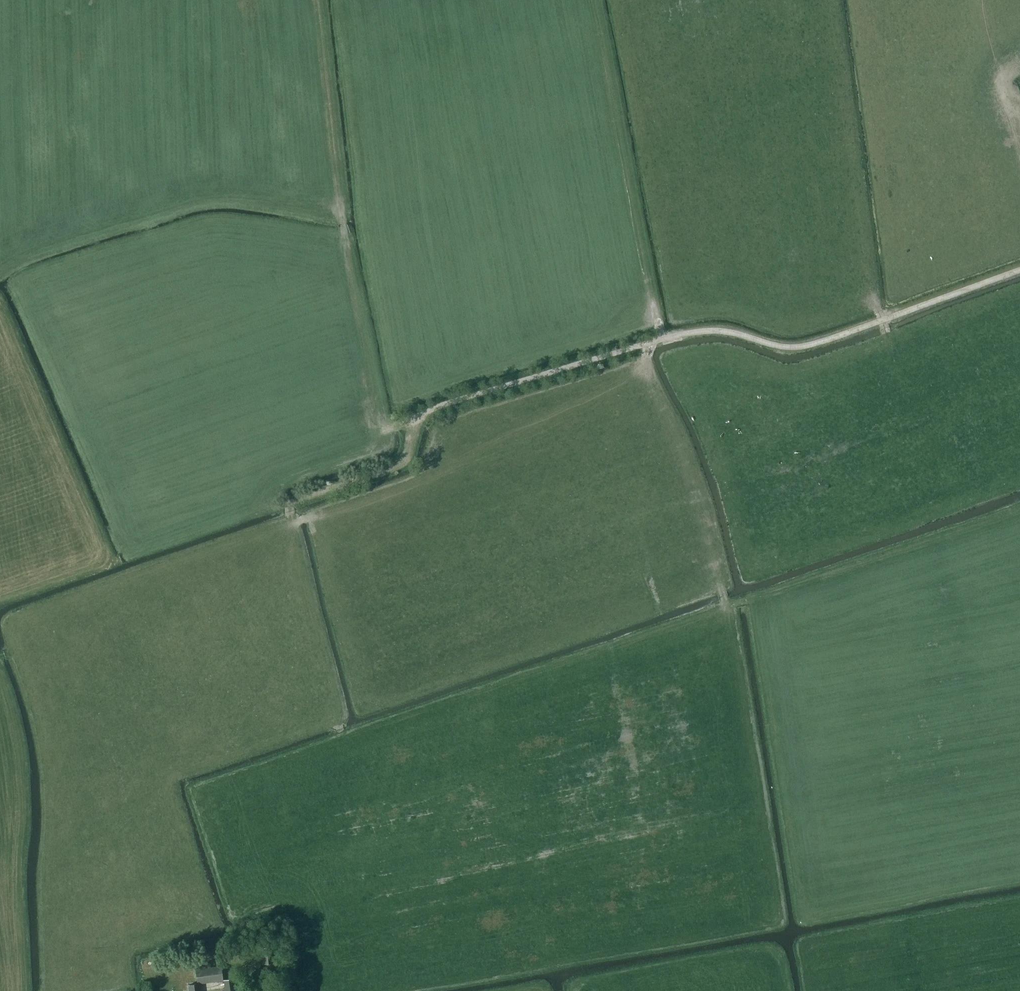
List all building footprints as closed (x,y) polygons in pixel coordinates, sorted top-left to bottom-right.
[(272,964),(271,948),(262,949),(263,965),(272,964)] [(223,981),(221,967),(210,968),(202,969),(195,970),(197,985),(188,986),(189,990),(200,990),(199,985),(223,981)] [(234,979),(224,980),(225,990),(235,990),(234,979)]
